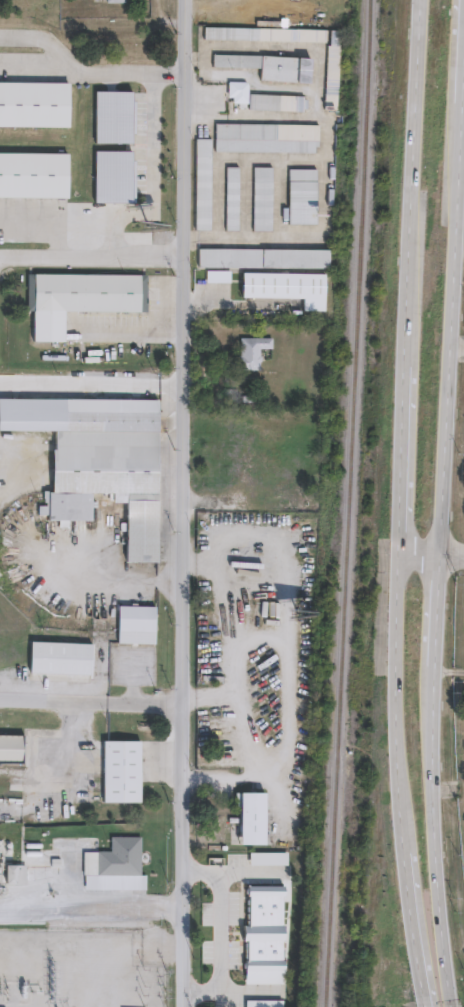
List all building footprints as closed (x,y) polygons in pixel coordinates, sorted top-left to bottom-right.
[(202,40),(202,27),(338,30),(336,108),(323,108),(325,42),(202,40)] [(308,57),(308,82),(259,81),(259,68),(211,67),(211,55),(308,57)] [(246,94),(302,95),(302,111),(246,110),(246,108),(235,108),(235,101),(226,100),(226,81),(246,82),(246,94)] [(70,128),(0,127),(0,82),(70,83),(70,85),(70,128)] [(95,142),(131,142),(131,117),(95,117),(95,142)] [(317,152),(213,152),(213,124),(317,124),(317,152)] [(210,139),(210,230),(193,230),(193,139),(210,139)] [(94,201),(131,201),(131,151),(94,151),(94,201)] [(68,199),(0,198),(0,153),(69,154),(69,199),(68,199)] [(237,166),(237,230),(223,230),(223,166),(237,166)] [(270,167),(270,231),(251,231),(251,167),(270,167)] [(314,168),(314,224),(286,224),(286,168),(314,168)] [(196,268),(196,249),(327,249),(327,268),(196,268)] [(322,311),(300,310),(301,300),(240,299),(240,272),(323,274),(322,311)] [(65,312),(65,316),(64,342),(34,342),(34,312),(28,312),(28,274),(148,275),(148,276),(148,313),(65,312)] [(236,370),(236,356),(238,356),(238,337),(271,337),(271,349),(257,349),(257,370),(236,370)] [(57,432),(0,431),(0,399),(159,401),(158,564),(127,563),(128,504),(114,504),(115,495),(93,494),(92,522),(49,522),(49,517),(39,516),(39,507),(47,507),(47,504),(44,504),(45,500),(44,500),(44,492),(49,492),(49,493),(53,493),(53,451),(56,451),(57,432)] [(156,608),(156,645),(119,645),(119,608),(156,608)] [(93,647),(92,677),(30,674),(30,673),(32,643),(93,646),(93,647)] [(22,766),(0,766),(0,737),(23,738),(22,766)] [(141,805),(104,805),(104,743),(141,743),(141,805)] [(263,844),(237,844),(237,791),(263,791),(263,844)] [(112,891),(84,891),(84,854),(98,854),(98,853),(99,853),(112,853),(112,839),(142,839),(142,876),(112,876),(112,878),(112,891)] [(89,852),(52,853),(52,844),(89,843),(89,852)] [(16,888),(6,888),(6,868),(13,868),(16,868),(16,867),(24,867),(27,867),(27,885),(16,885),(16,888)]
